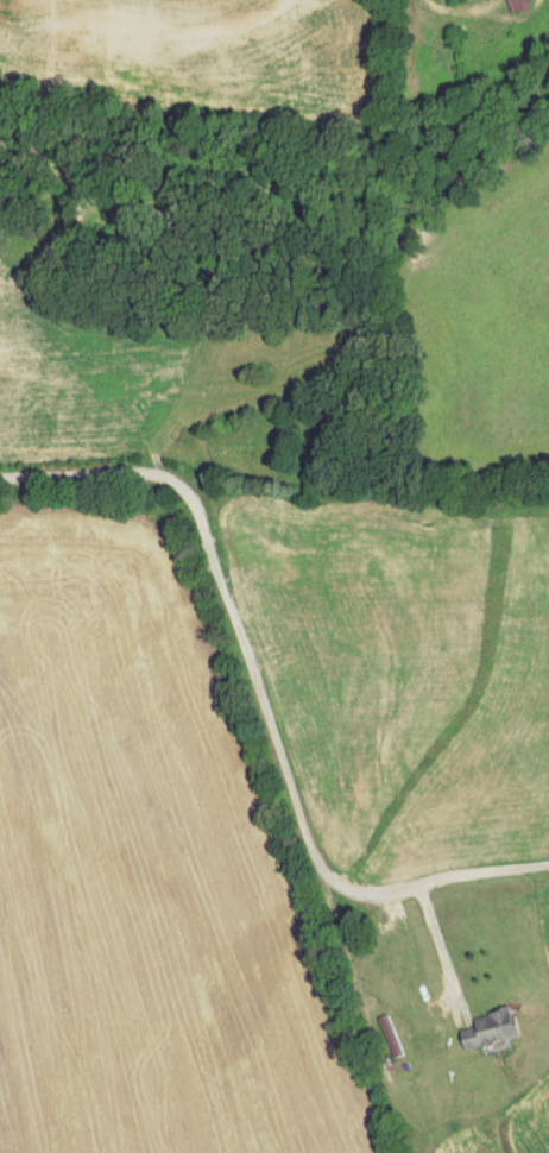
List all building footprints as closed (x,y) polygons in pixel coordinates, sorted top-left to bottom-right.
[(531,6),(529,0),(510,0),(513,11),(531,6)] [(461,1029),(466,1049),(521,1035),(514,1006),(473,1016),(476,1025),(461,1029)]
